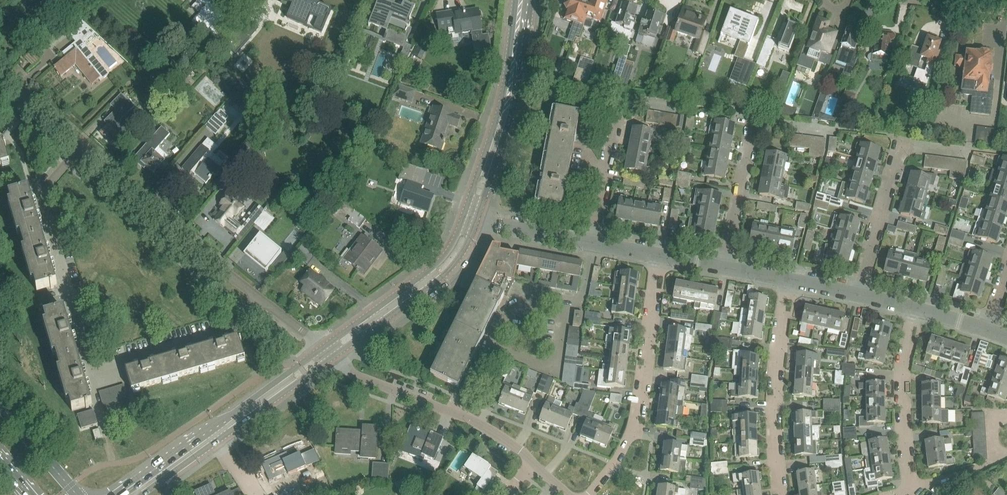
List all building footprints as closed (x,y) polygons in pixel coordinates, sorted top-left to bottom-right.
[(198,1),(198,0),(205,7),(198,15),(199,15),(193,22),(203,30),(200,33),(201,33),(204,31),(214,40),(231,21),(207,0),(197,0),(198,1)] [(331,10),(307,0),(285,0),(284,2),(292,6),(287,18),(321,33),(331,10)] [(369,21),(370,22),(372,22),(373,22),(373,24),(374,24),(374,23),(376,23),(375,25),(377,25),(377,24),(379,24),(378,26),(379,26),(380,25),(388,28),(387,32),(408,39),(410,34),(412,29),(410,28),(410,26),(407,25),(409,22),(410,22),(411,19),(415,21),(422,4),(417,2),(412,0),(409,0),(408,1),(409,1),(407,5),(404,3),(403,5),(405,6),(402,14),(392,10),(393,8),(394,8),(396,4),(384,0),(383,0),(382,1),(380,1),(380,0),(377,0),(369,21)] [(565,6),(567,10),(568,10),(565,19),(573,22),(574,22),(568,40),(573,42),(574,38),(575,36),(580,37),(584,26),(586,19),(591,3),(590,3),(581,0),(573,0),(572,0),(569,0),(566,1),(565,6)] [(584,26),(595,30),(597,27),(599,25),(607,1),(605,0),(591,0),(590,3),(591,3),(586,19),(584,26)] [(612,23),(608,34),(622,38),(622,37),(624,38),(624,39),(627,40),(629,41),(629,40),(634,26),(635,26),(636,21),(638,16),(634,14),(635,14),(636,11),(636,9),(630,7),(630,5),(626,4),(624,5),(623,5),(618,20),(617,20),(616,25),(612,23)] [(7,9),(2,14),(8,19),(13,13),(7,9)] [(457,11),(458,18),(451,19),(451,15),(438,17),(440,34),(448,33),(449,40),(453,43),(459,43),(462,38),(462,33),(480,30),(480,31),(481,30),(479,18),(481,16),(481,12),(478,11),(478,9),(477,9),(477,10),(465,12),(465,11),(464,11),(464,9),(457,11)] [(730,10),(718,42),(719,42),(723,34),(740,41),(748,44),(744,56),(745,56),(758,21),(757,21),(756,23),(730,13),(731,11),(730,10)] [(672,23),(670,31),(677,33),(696,40),(692,53),(701,56),(708,35),(701,33),(706,19),(683,11),(678,24),(678,25),(672,23)] [(642,23),(636,42),(636,43),(639,44),(641,44),(644,37),(646,37),(647,36),(648,36),(648,35),(656,37),(657,33),(662,18),(660,17),(660,15),(656,13),(654,15),(648,13),(648,15),(648,14),(647,18),(647,19),(643,17),(642,23)] [(789,52),(799,27),(788,23),(787,24),(784,23),(785,19),(776,40),(767,36),(756,65),(766,68),(774,46),(789,52)] [(83,21),(68,33),(75,42),(62,53),(66,58),(54,68),(61,77),(76,65),(92,85),(99,79),(100,81),(109,74),(83,43),(96,33),(83,21)] [(805,43),(796,67),(798,67),(809,71),(811,72),(815,61),(818,62),(821,53),(828,55),(830,50),(833,40),(835,35),(827,32),(827,31),(825,30),(826,29),(825,29),(826,28),(826,27),(826,26),(825,26),(825,25),(825,24),(824,24),(823,23),(822,23),(821,23),(820,23),(819,23),(818,24),(817,25),(817,26),(813,38),(812,38),(811,43),(808,42),(808,44),(805,43)] [(238,28),(224,44),(236,55),(250,38),(239,28),(238,28)] [(839,54),(837,59),(844,62),(843,65),(845,66),(844,70),(842,75),(843,75),(850,78),(860,52),(854,50),(860,34),(855,32),(856,30),(849,28),(849,29),(847,29),(838,54),(839,54)] [(868,56),(868,58),(869,60),(870,61),(886,62),(887,56),(889,57),(890,48),(889,48),(890,39),(891,40),(892,40),(892,39),(893,39),(894,39),(894,38),(894,37),(895,37),(895,36),(894,36),(894,35),(894,34),(893,34),(892,33),(875,31),(873,54),(871,54),(869,55),(868,56)] [(912,46),(907,58),(920,63),(922,57),(929,60),(924,72),(917,69),(913,81),(927,86),(939,53),(936,53),(938,48),(939,48),(940,43),(935,41),(935,40),(935,39),(930,38),(929,39),(928,39),(923,50),(912,46)] [(402,52),(398,62),(399,63),(399,62),(405,65),(412,47),(406,44),(405,44),(403,49),(402,52)] [(422,54),(425,47),(419,44),(413,56),(421,60),(424,55),(422,54)] [(956,57),(955,67),(965,68),(962,94),(973,95),(971,113),(989,115),(992,88),(992,85),(991,83),(987,82),(988,75),(990,64),(989,64),(990,55),(988,55),(986,53),(982,53),(980,54),(977,54),(967,53),(967,58),(956,57)] [(618,85),(625,64),(627,58),(620,56),(612,79),(613,79),(619,81),(618,85)] [(580,82),(587,60),(581,58),(573,81),(580,82)] [(742,59),(734,81),(735,81),(735,80),(747,85),(747,86),(748,86),(756,65),(744,60),(742,59)] [(593,62),(587,60),(580,82),(587,83),(593,62)] [(626,88),(627,88),(633,67),(625,64),(618,85),(626,88)] [(189,70),(179,81),(185,86),(195,75),(189,70)] [(216,106),(224,98),(204,79),(196,87),(216,106)] [(398,85),(393,96),(412,102),(416,91),(398,85)] [(681,96),(688,98),(690,91),(683,89),(681,96)] [(845,92),(836,119),(842,121),(847,108),(851,110),(856,96),(854,95),(854,94),(854,93),(854,92),(853,91),(853,90),(852,90),(851,89),(850,89),(849,89),(848,89),(847,90),(846,91),(845,92)] [(108,125),(101,133),(111,142),(118,135),(123,139),(131,130),(121,121),(135,106),(128,99),(128,100),(121,94),(110,105),(115,110),(104,121),(108,125)] [(331,94),(327,105),(334,108),(338,96),(331,94)] [(812,118),(815,119),(815,118),(818,119),(820,119),(830,121),(835,122),(836,119),(820,113),(823,105),(818,102),(812,118)] [(780,104),(777,114),(779,114),(793,116),(796,110),(780,104)] [(453,115),(453,114),(433,108),(427,127),(430,128),(424,145),(441,150),(443,143),(444,143),(445,141),(444,140),(450,125),(457,127),(460,118),(453,115)] [(216,114),(206,126),(206,129),(215,136),(226,123),(225,122),(229,117),(220,110),(217,115),(216,114)] [(556,110),(547,157),(571,161),(580,114),(556,110)] [(646,122),(652,124),(654,112),(648,111),(646,122)] [(660,113),(654,112),(652,124),(658,125),(660,113)] [(670,127),(676,128),(678,116),(672,115),(670,127)] [(692,131),(695,117),(687,116),(685,130),(692,131)] [(250,119),(244,125),(255,134),(260,128),(250,119)] [(713,135),(731,139),(734,125),(720,122),(711,121),(709,135),(713,135)] [(676,128),(670,127),(668,126),(667,134),(681,136),(682,129),(676,128)] [(162,127),(133,159),(141,166),(143,164),(154,173),(165,160),(155,151),(170,134),(162,127)] [(977,128),(975,143),(992,145),(994,130),(977,128)] [(634,129),(631,142),(649,146),(651,138),(655,139),(656,133),(634,129)] [(729,152),(731,139),(713,135),(711,149),(729,152)] [(835,152),(837,138),(830,137),(828,151),(835,152)] [(207,139),(182,169),(189,175),(192,172),(206,184),(212,177),(211,177),(214,175),(215,176),(221,169),(205,156),(214,145),(207,139)] [(0,142),(0,165),(10,162),(5,146),(6,146),(6,143),(4,144),(3,141),(0,142)] [(631,142),(628,156),(646,160),(649,146),(631,142)] [(857,144),(855,150),(859,151),(857,158),(875,164),(879,150),(857,144)] [(216,154),(223,162),(228,157),(221,149),(216,154)] [(708,163),(726,166),(729,152),(711,149),(708,163)] [(818,150),(812,149),(810,149),(809,156),(823,158),(824,151),(818,150)] [(767,154),(764,167),(782,171),(784,163),(788,164),(790,158),(767,154)] [(628,156),(626,170),(648,174),(650,168),(645,167),(646,160),(628,156)] [(986,160),(973,156),(972,156),(970,163),(984,167),(986,160)] [(562,208),(571,161),(547,157),(546,160),(538,204),(550,206),(562,208)] [(999,172),(1006,174),(1006,160),(999,157),(997,163),(1001,164),(999,172)] [(878,164),(875,164),(857,158),(853,172),(871,177),(872,175),(873,175),(874,172),(876,172),(878,164)] [(724,180),(726,166),(708,163),(707,170),(702,169),(701,175),(724,180)] [(403,165),(399,177),(407,180),(411,168),(403,165)] [(764,167),(762,182),(780,185),(782,171),(764,167)] [(995,185),(1006,189),(1006,174),(999,172),(992,170),(988,183),(995,185)] [(960,172),(954,171),(950,171),(949,178),(964,180),(966,173),(960,172)] [(678,172),(677,179),(691,182),(692,175),(678,172)] [(869,184),(871,177),(853,172),(849,185),(868,190),(868,188),(869,188),(870,185),(869,184)] [(908,187),(926,192),(928,185),(932,186),(934,180),(912,174),(908,187)] [(672,186),(673,178),(660,176),(658,184),(672,186)] [(638,180),(624,177),(623,185),(636,188),(638,180)] [(689,189),(691,182),(677,179),(676,186),(689,189)] [(400,203),(425,212),(425,211),(428,212),(433,196),(420,192),(422,185),(408,180),(400,203)] [(762,182),(759,195),(782,199),(787,200),(789,187),(780,185),(762,182)] [(843,183),(841,191),(843,191),(841,201),(843,201),(848,203),(849,199),(864,203),(868,190),(849,185),(843,183)] [(995,185),(991,198),(1006,203),(1006,189),(995,185)] [(216,212),(213,216),(215,217),(213,219),(225,229),(227,226),(235,232),(232,235),(232,236),(239,242),(239,241),(254,223),(254,222),(264,209),(257,203),(241,224),(234,218),(235,218),(245,206),(236,200),(242,193),(234,187),(229,194),(219,206),(222,208),(218,213),(216,212)] [(922,206),(926,192),(908,187),(907,189),(906,189),(905,193),(906,193),(904,201),(922,206)] [(672,190),(664,188),(662,202),(670,203),(672,190)] [(696,189),(693,205),(699,206),(700,206),(718,210),(720,196),(705,193),(706,191),(696,189)] [(23,244),(43,238),(29,190),(9,196),(13,211),(11,212),(16,230),(19,229),(23,244)] [(817,193),(815,200),(829,204),(831,197),(817,193)] [(626,199),(627,197),(621,196),(616,219),(630,221),(634,200),(626,199)] [(336,197),(332,203),(340,208),(339,209),(350,217),(348,220),(360,228),(366,219),(336,197)] [(991,198),(987,211),(1004,217),(1006,208),(1006,203),(991,198)] [(630,221),(644,224),(648,203),(634,200),(630,221)] [(827,211),(829,204),(815,200),(814,207),(827,211)] [(920,213),(922,206),(904,201),(900,214),(922,220),(924,214),(920,213)] [(756,210),(770,212),(771,205),(758,202),(756,210)] [(809,213),(811,205),(796,202),(794,209),(809,213)] [(648,203),(644,224),(658,226),(662,204),(656,203),(655,204),(648,203)] [(699,206),(697,220),(715,223),(718,210),(700,206),(699,206)] [(275,218),(264,209),(254,222),(254,223),(265,231),(275,218)] [(987,211),(983,224),(1000,230),(1004,217),(987,211)] [(807,216),(800,214),(797,227),(804,229),(807,216)] [(669,229),(676,230),(678,216),(671,215),(669,229)] [(839,223),(837,231),(855,236),(859,222),(836,216),(835,222),(839,223)] [(697,220),(690,218),(687,232),(690,233),(699,234),(713,237),(715,223),(697,220)] [(759,227),(760,222),(754,221),(750,244),(764,247),(767,229),(759,227)] [(898,222),(896,229),(909,233),(911,225),(898,222)] [(933,232),(947,236),(949,228),(936,224),(933,232)] [(977,230),(975,236),(996,243),(1000,230),(983,224),(982,224),(980,231),(977,230)] [(781,232),(777,250),(791,252),(795,229),(782,227),(781,232)] [(764,247),(777,250),(781,232),(767,229),(764,247)] [(952,230),(950,237),(963,241),(966,234),(952,230)] [(851,249),(855,236),(837,231),(833,244),(851,249)] [(262,232),(249,249),(245,254),(266,271),(284,250),(262,232)] [(375,259),(381,251),(362,236),(343,260),(358,271),(358,270),(364,274),(368,269),(367,268),(374,259),(375,259)] [(803,250),(810,252),(813,238),(806,236),(803,250)] [(935,250),(942,252),(946,239),(939,237),(935,250)] [(961,248),(963,241),(950,237),(948,244),(961,248)] [(57,285),(43,238),(23,244),(27,258),(24,259),(30,277),(33,276),(37,291),(51,287),(51,288),(54,288),(54,286),(57,285)] [(847,263),(851,249),(833,244),(832,247),(825,245),(822,261),(831,263),(832,259),(847,263)] [(301,246),(294,254),(306,264),(313,255),(301,246)] [(519,256),(500,253),(501,247),(492,246),(475,281),(477,282),(505,295),(507,296),(514,283),(514,278),(515,276),(517,266),(519,256)] [(884,272),(898,275),(903,258),(895,256),(896,251),(890,250),(884,272)] [(536,280),(538,269),(540,255),(520,251),(519,256),(517,266),(532,268),(530,279),(515,276),(514,278),(517,282),(535,285),(536,280)] [(904,251),(903,258),(898,275),(911,279),(916,261),(918,255),(904,251)] [(969,251),(967,257),(972,258),(969,266),(987,272),(991,258),(969,251)] [(556,289),(557,284),(559,273),(561,259),(540,255),(538,269),(553,272),(551,283),(536,280),(535,285),(556,289)] [(924,263),(916,261),(911,279),(925,282),(931,260),(925,258),(924,263)] [(556,289),(571,292),(576,293),(583,263),(561,259),(559,273),(574,276),(572,286),(557,284),(556,289)] [(959,277),(965,279),(983,285),(987,272),(969,266),(963,264),(959,277)] [(600,268),(594,266),(591,283),(597,284),(600,268)] [(325,283),(310,271),(302,282),(306,285),(302,291),(314,300),(316,297),(324,303),(333,291),(324,284),(325,283)] [(940,271),(936,284),(943,286),(947,274),(940,271)] [(620,279),(619,287),(636,289),(638,275),(617,272),(616,278),(620,279)] [(957,285),(953,298),(962,301),(965,294),(969,295),(979,298),(983,285),(965,279),(963,287),(957,285)] [(477,282),(472,293),(455,326),(432,375),(444,381),(448,383),(456,387),(496,305),(499,306),(505,295),(477,282)] [(677,282),(672,303),(679,304),(687,306),(688,302),(691,284),(677,282)] [(589,295),(588,296),(594,297),(596,291),(597,284),(591,283),(589,295)] [(704,287),(691,284),(688,302),(695,303),(694,309),(700,310),(704,287)] [(613,285),(612,292),(618,293),(617,301),(635,303),(636,289),(619,287),(619,286),(613,285)] [(752,297),(754,287),(748,286),(746,296),(744,295),(743,302),(749,303),(748,310),(748,311),(764,314),(766,300),(767,300),(767,299),(752,297)] [(704,287),(700,308),(714,311),(718,290),(704,287)] [(734,293),(727,292),(724,307),(731,308),(734,293)] [(633,316),(635,303),(617,301),(613,300),(611,313),(633,316)] [(815,327),(819,309),(805,307),(800,332),(806,333),(807,325),(815,327)] [(742,309),(741,315),(747,316),(745,324),(762,327),(764,314),(748,311),(748,310),(742,309)] [(831,312),(819,309),(815,327),(827,330),(831,312)] [(54,349),(58,364),(78,358),(65,310),(44,316),(49,331),(46,332),(51,350),(54,349)] [(573,327),(581,328),(583,313),(575,312),(573,327)] [(602,314),(585,312),(585,318),(601,320),(602,314)] [(718,332),(720,320),(721,314),(715,312),(713,326),(712,332),(718,332)] [(844,315),(831,312),(827,330),(840,332),(844,315)] [(671,319),(688,321),(688,316),(686,315),(686,314),(671,313),(671,319)] [(585,318),(584,324),(600,326),(601,320),(585,318)] [(852,332),(857,333),(861,319),(855,318),(851,332),(852,332)] [(872,328),(870,336),(888,340),(891,326),(867,321),(865,326),(872,328)] [(737,337),(760,340),(762,327),(745,324),(740,323),(737,337)] [(569,327),(568,333),(580,335),(581,328),(573,327),(569,327)] [(669,328),(667,343),(690,346),(691,338),(692,332),(675,329),(675,328),(673,328),(673,329),(669,328)] [(606,336),(605,343),(606,344),(612,344),(629,347),(631,332),(609,330),(609,336),(606,336)] [(842,334),(839,347),(845,348),(848,335),(842,334)] [(870,336),(867,349),(885,353),(888,340),(870,336)] [(240,340),(239,338),(239,337),(201,348),(207,369),(245,358),(240,342),(242,342),(241,339),(240,340)] [(932,356),(939,359),(945,341),(931,337),(924,362),(929,363),(932,356)] [(800,338),(798,345),(810,347),(811,340),(800,338)] [(812,340),(810,348),(817,349),(819,341),(812,340)] [(939,359),(952,362),(957,345),(945,341),(939,359)] [(989,344),(980,341),(973,364),(977,365),(982,352),(986,353),(989,344)] [(690,351),(690,346),(667,343),(665,356),(687,359),(687,358),(683,358),(684,351),(690,351)] [(606,344),(605,350),(611,351),(610,358),(627,360),(629,347),(612,344),(606,344)] [(963,368),(969,349),(957,345),(952,362),(958,364),(956,372),(961,373),(963,368)] [(169,380),(207,369),(201,348),(163,359),(169,380)] [(885,353),(867,349),(866,355),(859,354),(858,359),(883,365),(885,353)] [(758,358),(758,357),(743,356),(743,352),(733,351),(733,362),(732,370),(734,370),(757,372),(758,357),(758,358)] [(1006,375),(1006,361),(993,356),(986,353),(982,352),(977,365),(978,366),(990,369),(996,371),(1006,375)] [(797,355),(796,369),(813,370),(814,362),(817,362),(818,356),(797,354),(797,355)] [(685,373),(687,359),(665,356),(664,370),(685,373)] [(92,405),(78,358),(58,364),(62,378),(60,379),(65,397),(68,396),(72,411),(86,407),(86,409),(89,408),(89,406),(92,405)] [(577,359),(565,358),(564,364),(576,366),(582,366),(583,362),(583,360),(577,359)] [(625,374),(627,360),(610,358),(609,365),(603,365),(602,371),(608,372),(625,374)] [(126,370),(132,391),(169,380),(163,359),(126,370)] [(500,376),(506,378),(513,363),(507,361),(500,376)] [(922,374),(934,378),(936,372),(924,368),(922,374)] [(963,374),(960,383),(966,385),(971,370),(963,368),(961,373),(963,374)] [(820,371),(818,371),(796,369),(795,383),(812,384),(813,376),(819,376),(820,371)] [(563,377),(575,378),(576,372),(563,370),(563,377)] [(756,385),(757,372),(734,370),(733,375),(740,376),(739,384),(756,385)] [(996,371),(992,384),(1006,389),(1006,375),(996,371)] [(624,387),(625,374),(608,372),(608,379),(603,379),(603,385),(624,387)] [(943,374),(936,372),(934,378),(941,380),(943,374)] [(543,393),(549,377),(543,375),(537,390),(543,393)] [(692,376),(691,382),(707,384),(708,378),(692,376)] [(554,380),(549,377),(543,393),(548,395),(554,380)] [(574,383),(575,378),(563,377),(562,383),(574,387),(574,383)] [(661,385),(660,400),(683,403),(685,388),(685,383),(671,381),(670,386),(661,385)] [(707,390),(707,384),(691,382),(691,388),(707,390)] [(499,404),(512,409),(519,393),(521,388),(514,384),(513,386),(503,383),(499,394),(503,395),(499,404)] [(794,395),(794,396),(816,398),(816,392),(812,391),(812,384),(795,383),(794,395)] [(866,389),(866,398),(884,398),(884,383),(859,383),(859,389),(866,389)] [(122,397),(127,395),(124,384),(119,386),(122,397)] [(731,391),(731,397),(756,399),(756,398),(756,385),(739,384),(734,384),(734,391),(731,391)] [(940,384),(922,384),(922,398),(940,398),(940,384)] [(1006,394),(1006,389),(992,384),(989,390),(982,388),(980,393),(1004,402),(1006,394)] [(119,386),(114,387),(117,398),(122,397),(119,386)] [(957,392),(963,394),(965,388),(959,386),(957,392)] [(590,391),(573,388),(573,389),(584,390),(578,404),(585,407),(591,391),(590,391)] [(112,400),(109,389),(104,390),(107,401),(112,400)] [(99,392),(102,403),(107,401),(104,390),(99,392)] [(526,396),(519,393),(512,409),(525,415),(534,393),(528,390),(526,396)] [(591,391),(585,407),(590,409),(597,392),(591,391)] [(621,404),(622,395),(611,394),(610,402),(621,404)] [(972,397),(965,394),(963,401),(970,403),(972,397)] [(127,395),(122,397),(125,407),(130,405),(127,395)] [(122,397),(117,398),(120,409),(125,407),(122,397)] [(549,398),(540,420),(554,426),(560,410),(563,403),(549,398)] [(866,411),(884,411),(884,398),(866,398),(866,411)] [(940,398),(922,398),(922,411),(948,411),(948,410),(940,410),(940,398)] [(682,408),(683,403),(660,400),(658,413),(675,416),(676,415),(683,416),(684,408),(682,408)] [(107,401),(102,403),(105,413),(110,411),(107,401)] [(560,410),(554,426),(566,431),(573,414),(580,417),(584,407),(578,404),(576,403),(574,408),(569,406),(567,412),(560,410)] [(82,429),(98,424),(94,410),(78,415),(82,429)] [(870,423),(885,423),(884,411),(866,411),(866,417),(859,418),(859,428),(870,428),(870,427),(870,423)] [(927,425),(927,424),(948,424),(948,411),(922,411),(923,424),(926,424),(926,425),(927,425)] [(584,429),(580,437),(594,442),(601,426),(602,422),(593,419),(595,415),(590,413),(584,429)] [(675,423),(675,416),(658,413),(656,426),(678,430),(678,424),(675,423)] [(793,414),(792,414),(792,422),(794,421),(794,429),(819,428),(821,428),(820,420),(817,420),(816,414),(793,414)] [(756,415),(732,416),(733,431),(756,430),(755,416),(756,416),(756,415)] [(601,426),(594,442),(607,447),(615,425),(609,423),(609,425),(607,429),(601,426)] [(338,430),(336,451),(350,452),(360,452),(359,459),(375,460),(377,428),(364,427),(363,432),(358,432),(338,430)] [(410,427),(403,445),(412,449),(410,454),(423,460),(425,456),(433,459),(436,453),(437,453),(443,439),(431,434),(430,435),(420,431),(420,430),(419,429),(418,429),(417,429),(417,430),(410,427)] [(819,428),(794,429),(795,443),(815,442),(819,442),(819,428)] [(102,439),(102,438),(99,429),(93,431),(96,441),(102,439)] [(739,436),(740,445),(756,444),(756,430),(733,431),(733,436),(739,436)] [(927,456),(945,454),(944,445),(951,444),(950,438),(925,442),(927,456)] [(864,457),(888,454),(886,440),(861,443),(862,449),(863,457),(864,457)] [(816,450),(815,442),(795,443),(795,455),(795,456),(816,456),(816,450)] [(664,443),(662,458),(685,461),(687,446),(664,443)] [(735,458),(757,457),(756,444),(740,445),(735,445),(735,452),(735,458)] [(451,447),(446,454),(453,459),(457,451),(451,447)] [(309,473),(300,453),(289,458),(286,453),(262,463),(267,475),(285,467),(288,475),(296,471),(299,478),(309,473)] [(824,456),(825,463),(841,462),(841,454),(824,456)] [(865,470),(866,470),(890,467),(888,454),(864,457),(866,469),(865,469),(865,470)] [(946,460),(945,454),(927,456),(928,468),(954,465),(953,459),(946,460)] [(461,473),(471,479),(474,475),(481,480),(479,484),(472,494),(485,494),(483,492),(491,481),(491,480),(492,479),(492,477),(492,476),(491,475),(491,474),(490,473),(489,472),(488,472),(491,467),(472,455),(461,473)] [(662,458),(660,471),(680,474),(681,467),(684,468),(685,461),(662,458)] [(373,480),(389,481),(390,464),(374,463),(373,480)] [(890,467),(866,470),(865,470),(868,489),(877,487),(878,487),(877,481),(892,479),(890,467)] [(818,471),(796,474),(797,474),(799,489),(816,486),(815,478),(819,477),(818,471)] [(744,473),(732,474),(733,484),(741,482),(742,490),(743,490),(760,488),(758,474),(759,474),(750,475),(745,476),(744,473)] [(400,494),(411,494),(412,494),(410,491),(405,485),(404,485),(402,481),(398,482),(395,483),(400,494)] [(832,483),(834,494),(845,492),(844,482),(832,483)] [(211,486),(196,492),(197,494),(215,494),(211,486)] [(686,490),(658,486),(657,494),(686,494),(686,490)] [(799,489),(799,494),(821,494),(820,493),(817,493),(816,486),(799,489)] [(233,494),(242,494),(239,487),(231,489),(233,494)]
